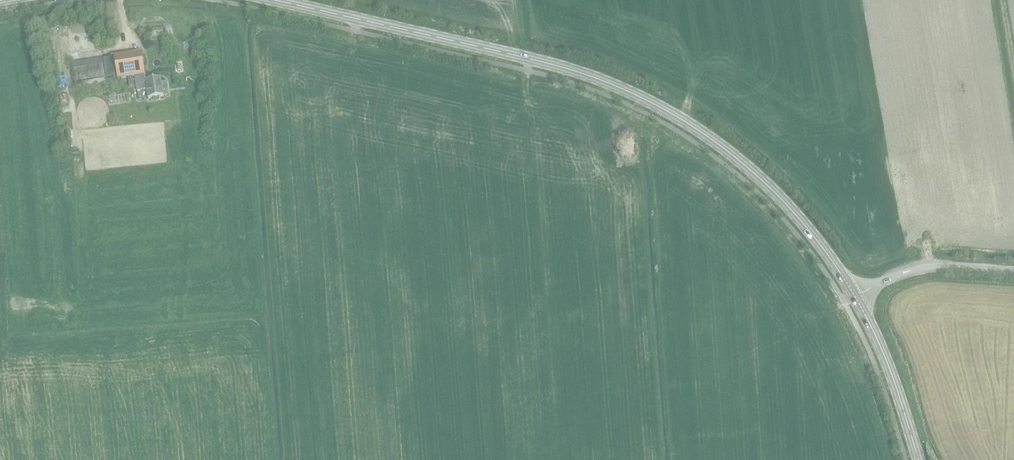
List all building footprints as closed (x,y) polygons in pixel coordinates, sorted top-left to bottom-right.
[(74,81),(108,75),(108,77),(117,75),(118,78),(145,73),(141,53),(72,65),(74,81)] [(162,90),(167,89),(166,81),(161,82),(160,78),(144,80),(147,99),(163,96),(162,90)]
